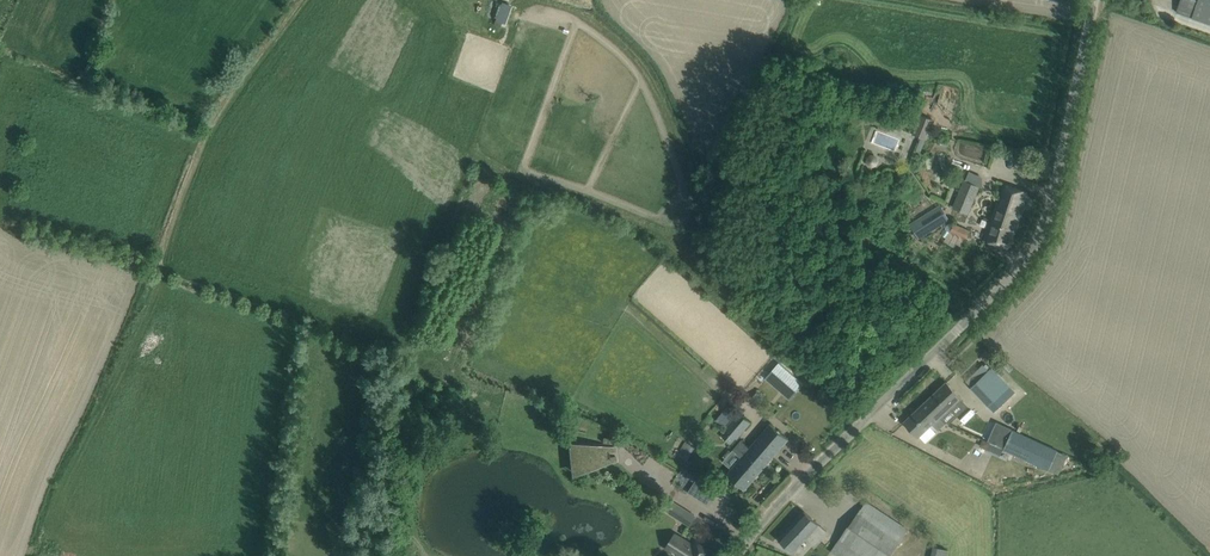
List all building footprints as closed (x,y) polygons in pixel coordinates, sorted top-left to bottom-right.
[(1177,12),(1209,23),(1209,0),(1181,0),(1177,12)] [(882,117),(878,128),(887,131),(895,125),(894,113),(882,117)] [(912,134),(920,137),(925,139),(932,120),(919,115),(912,134)] [(968,213),(978,186),(964,180),(953,207),(968,213)] [(1028,192),(1003,183),(983,240),(1009,249),(1019,220),(1022,210),(1019,209),(1021,203),(1024,204),(1028,192)] [(930,231),(949,219),(941,206),(911,225),(919,238),(930,231)] [(970,231),(955,224),(952,231),(966,238),(970,231)] [(789,398),(802,383),(780,363),(767,378),(789,398)] [(977,382),(972,386),(995,411),(1015,393),(992,368),(990,370),(987,373),(982,378),(977,382)] [(918,437),(933,422),(934,424),(962,398),(947,382),(904,422),(918,437)] [(758,390),(752,396),(759,401),(765,397),(758,390)] [(738,412),(729,404),(716,419),(725,427),(738,412)] [(738,412),(725,429),(737,439),(751,422),(738,412)] [(788,439),(787,437),(770,423),(748,449),(740,442),(733,450),(741,457),(726,474),(745,489),(788,439)] [(1013,428),(1003,450),(1058,475),(1068,453),(1013,428)] [(982,439),(981,443),(982,447),(986,449),(989,442),(982,439)] [(688,440),(680,453),(689,459),(698,447),(688,440)] [(615,447),(572,443),(576,474),(617,460),(616,456),(605,458),(605,453),(616,451),(615,447)] [(697,476),(682,468),(679,473),(694,481),(697,476)] [(695,515),(671,500),(665,510),(689,525),(695,515)] [(867,502),(832,550),(841,555),(889,555),(908,531),(867,502)] [(805,511),(804,511),(778,539),(793,553),(806,539),(813,546),(827,531),(805,511)] [(681,537),(673,550),(682,555),(715,555),(717,554),(694,540),(692,544),(681,537)]
